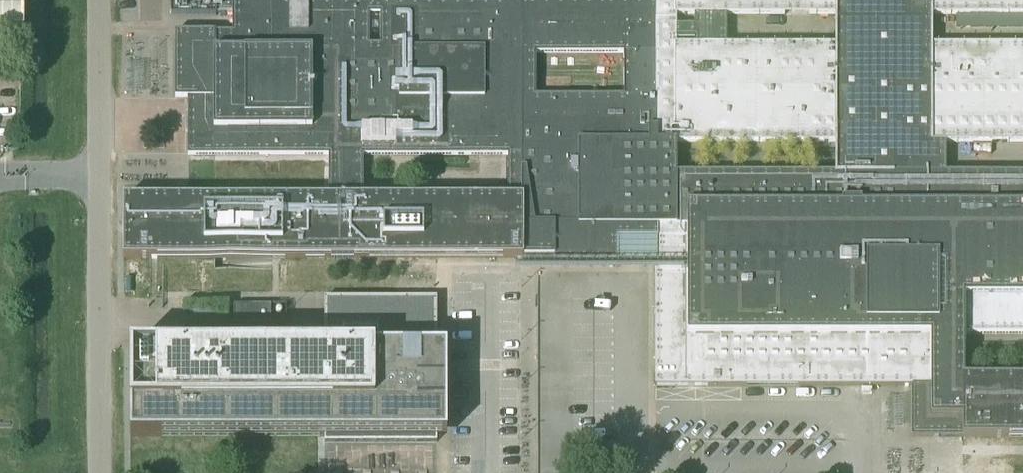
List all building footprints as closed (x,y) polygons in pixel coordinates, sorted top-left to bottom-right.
[(22,43),(22,0),(0,0),(0,43),(22,43)] [(215,32),(175,32),(175,99),(187,99),(202,99),(202,128),(187,128),(187,129),(188,129),(188,156),(328,156),(328,199),(124,199),(124,258),(510,258),(510,256),(521,256),(521,258),(522,258),(523,258),(523,257),(553,257),(553,263),(619,263),(619,239),(655,239),(655,366),(655,386),(655,387),(873,388),(911,388),(911,438),(931,438),(944,438),(962,438),(1022,438),(1022,378),(964,378),(964,335),(1022,335),(1022,173),(945,173),(945,143),(1022,143),(1022,45),(925,45),(925,15),(1022,15),(1022,0),(655,0),(655,1),(618,1),(599,1),(599,0),(591,0),(591,1),(522,1),(522,0),(501,0),(501,1),(343,0),(329,0),(329,1),(281,1),(281,0),(170,0),(170,16),(170,17),(216,17),(216,16),(216,14),(233,14),(233,39),(216,39),(216,32),(215,32)] [(445,349),(437,349),(437,298),(325,298),(324,349),(130,349),(130,437),(131,437),(131,438),(325,438),(324,443),(437,443),(437,437),(445,437),(447,437),(447,349),(445,349)] [(270,306),(234,306),(234,325),(270,325),(270,306)]
